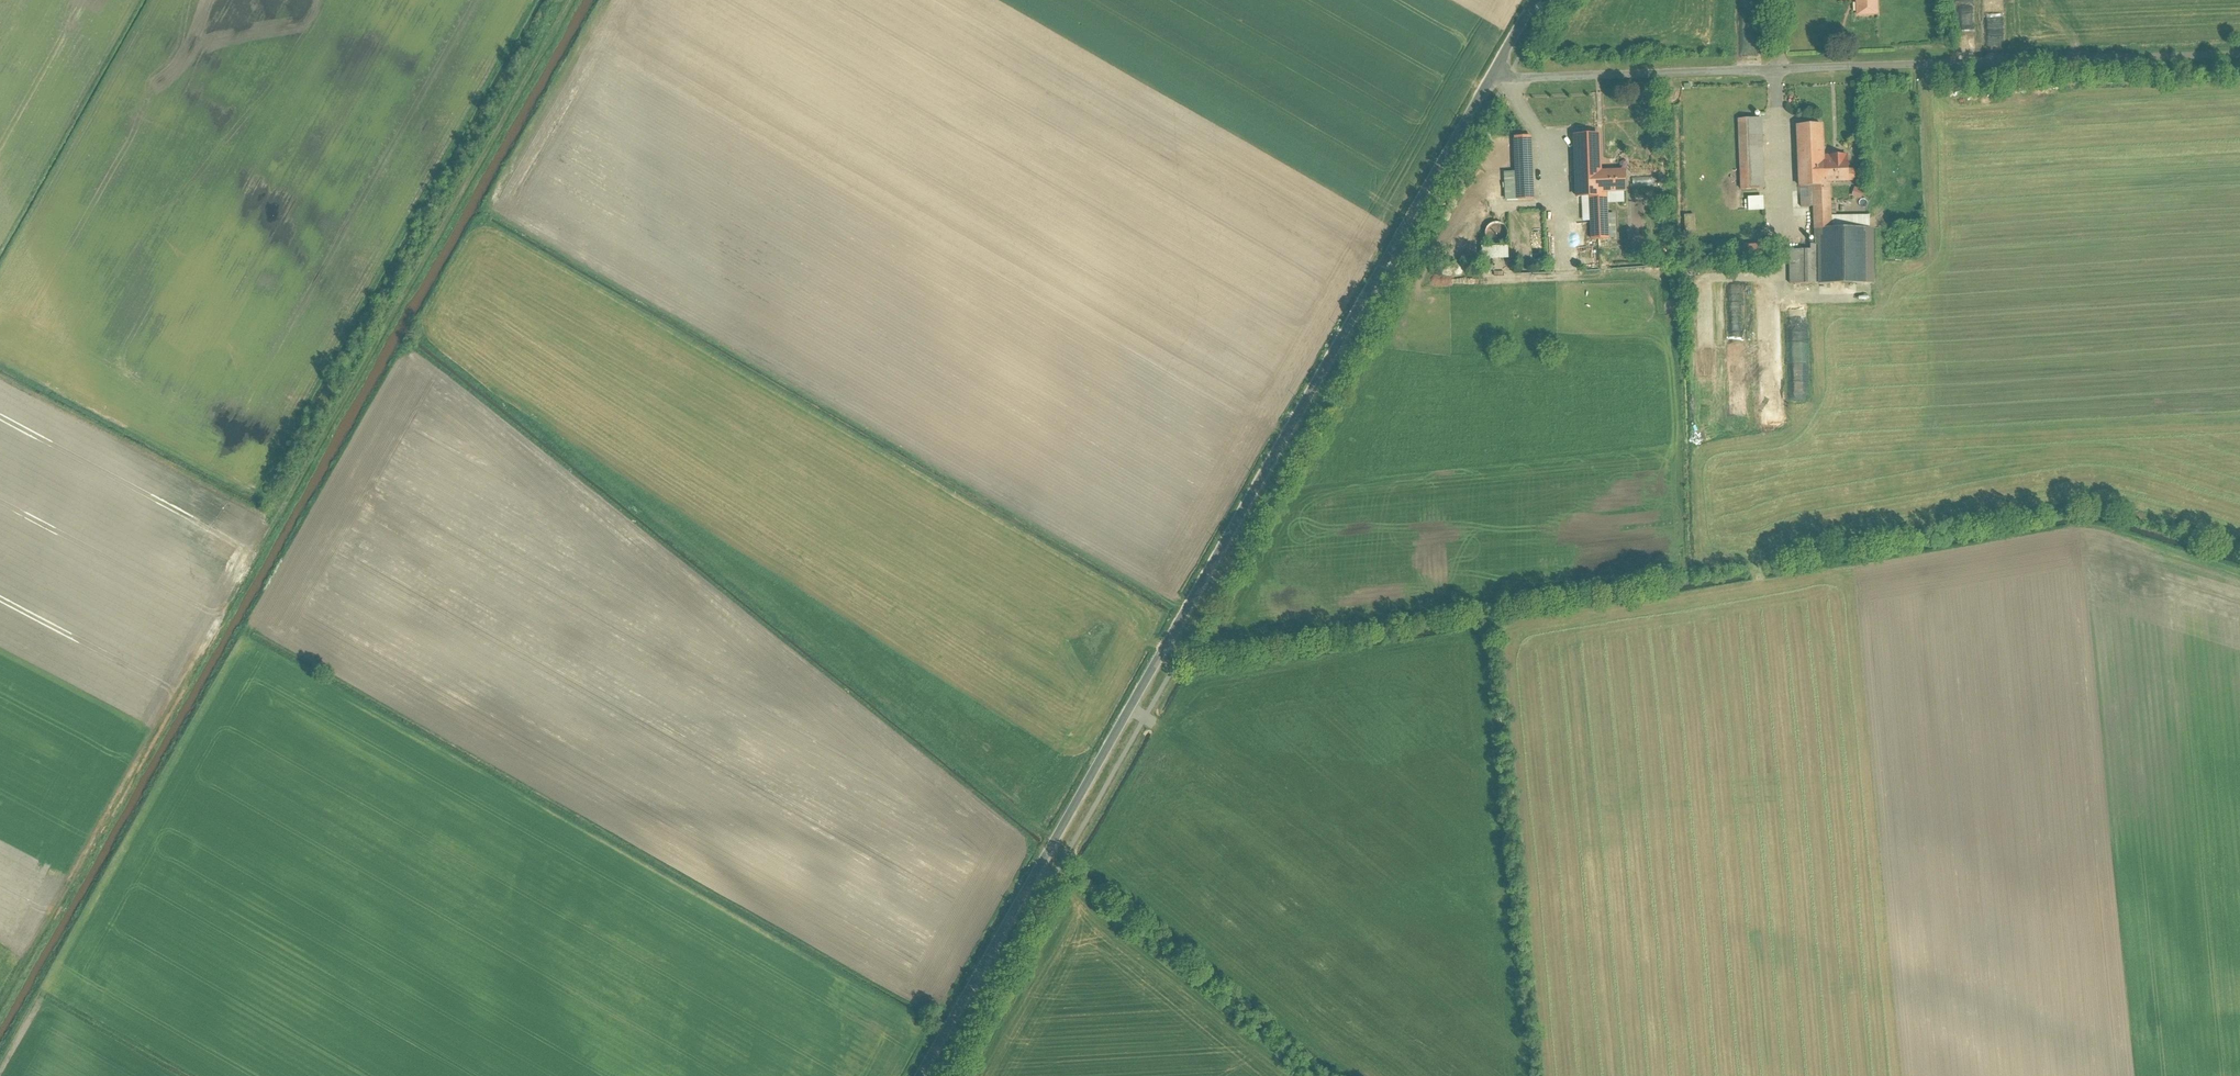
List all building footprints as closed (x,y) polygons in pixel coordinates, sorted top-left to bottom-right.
[(1854,9),(1873,9),(1873,0),(1854,0),(1854,9)] [(1759,114),(1734,115),(1738,182),(1763,181),(1759,114)] [(1822,123),(1799,123),(1800,180),(1814,180),(1816,241),(1803,242),(1803,251),(1788,251),(1789,288),(1871,286),(1870,226),(1831,227),(1830,177),(1849,176),(1848,151),(1823,152),(1822,123)] [(1599,132),(1574,133),(1576,197),(1589,196),(1590,237),(1608,237),(1607,191),(1630,191),(1629,165),(1600,166),(1599,132)] [(1534,136),(1516,136),(1516,198),(1534,198),(1534,136)] [(1853,187),(1850,196),(1860,199),(1863,190),(1853,187)] [(1746,212),(1762,211),(1761,197),(1745,197),(1746,212)] [(1684,237),(1694,237),(1694,214),(1684,214),(1684,237)] [(1504,233),(1504,230),(1504,228),(1503,226),(1502,223),(1500,221),(1498,219),(1495,218),(1492,217),(1489,217),(1484,219),(1483,220),(1481,222),(1479,224),(1478,225),(1478,228),(1477,231),(1478,234),(1479,237),(1482,241),(1485,242),(1487,243),(1489,244),(1492,244),(1497,242),(1499,241),(1501,239),(1503,235),(1504,233)] [(1763,244),(1745,245),(1745,259),(1763,258),(1763,244)] [(1479,247),(1479,260),(1506,260),(1506,247),(1479,247)]
